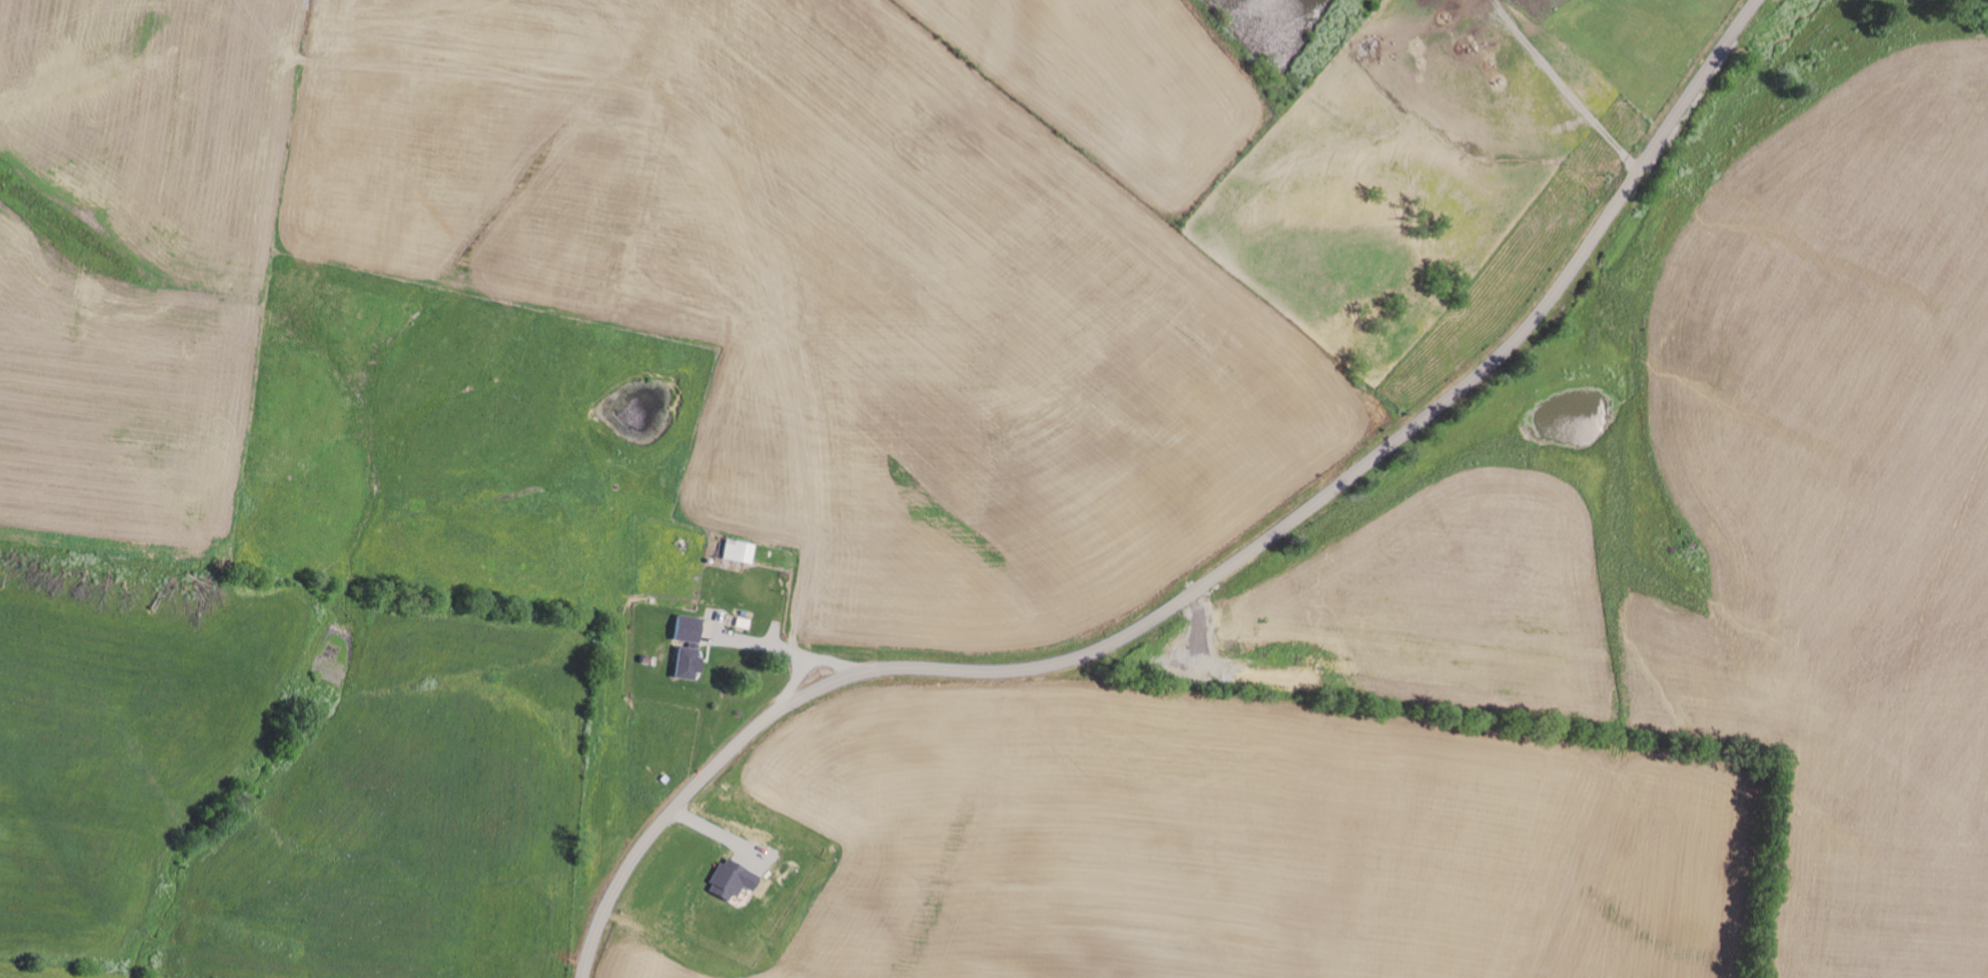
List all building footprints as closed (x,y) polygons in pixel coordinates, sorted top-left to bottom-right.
[(750,562),(754,543),(725,538),(722,557),(750,562)] [(699,616),(675,615),(674,641),(698,642),(699,616)] [(695,657),(696,647),(676,645),(673,676),(697,678),(700,657),(695,657)] [(704,889),(725,901),(729,894),(733,896),(740,885),(749,890),(757,876),(723,856),(704,889)]
